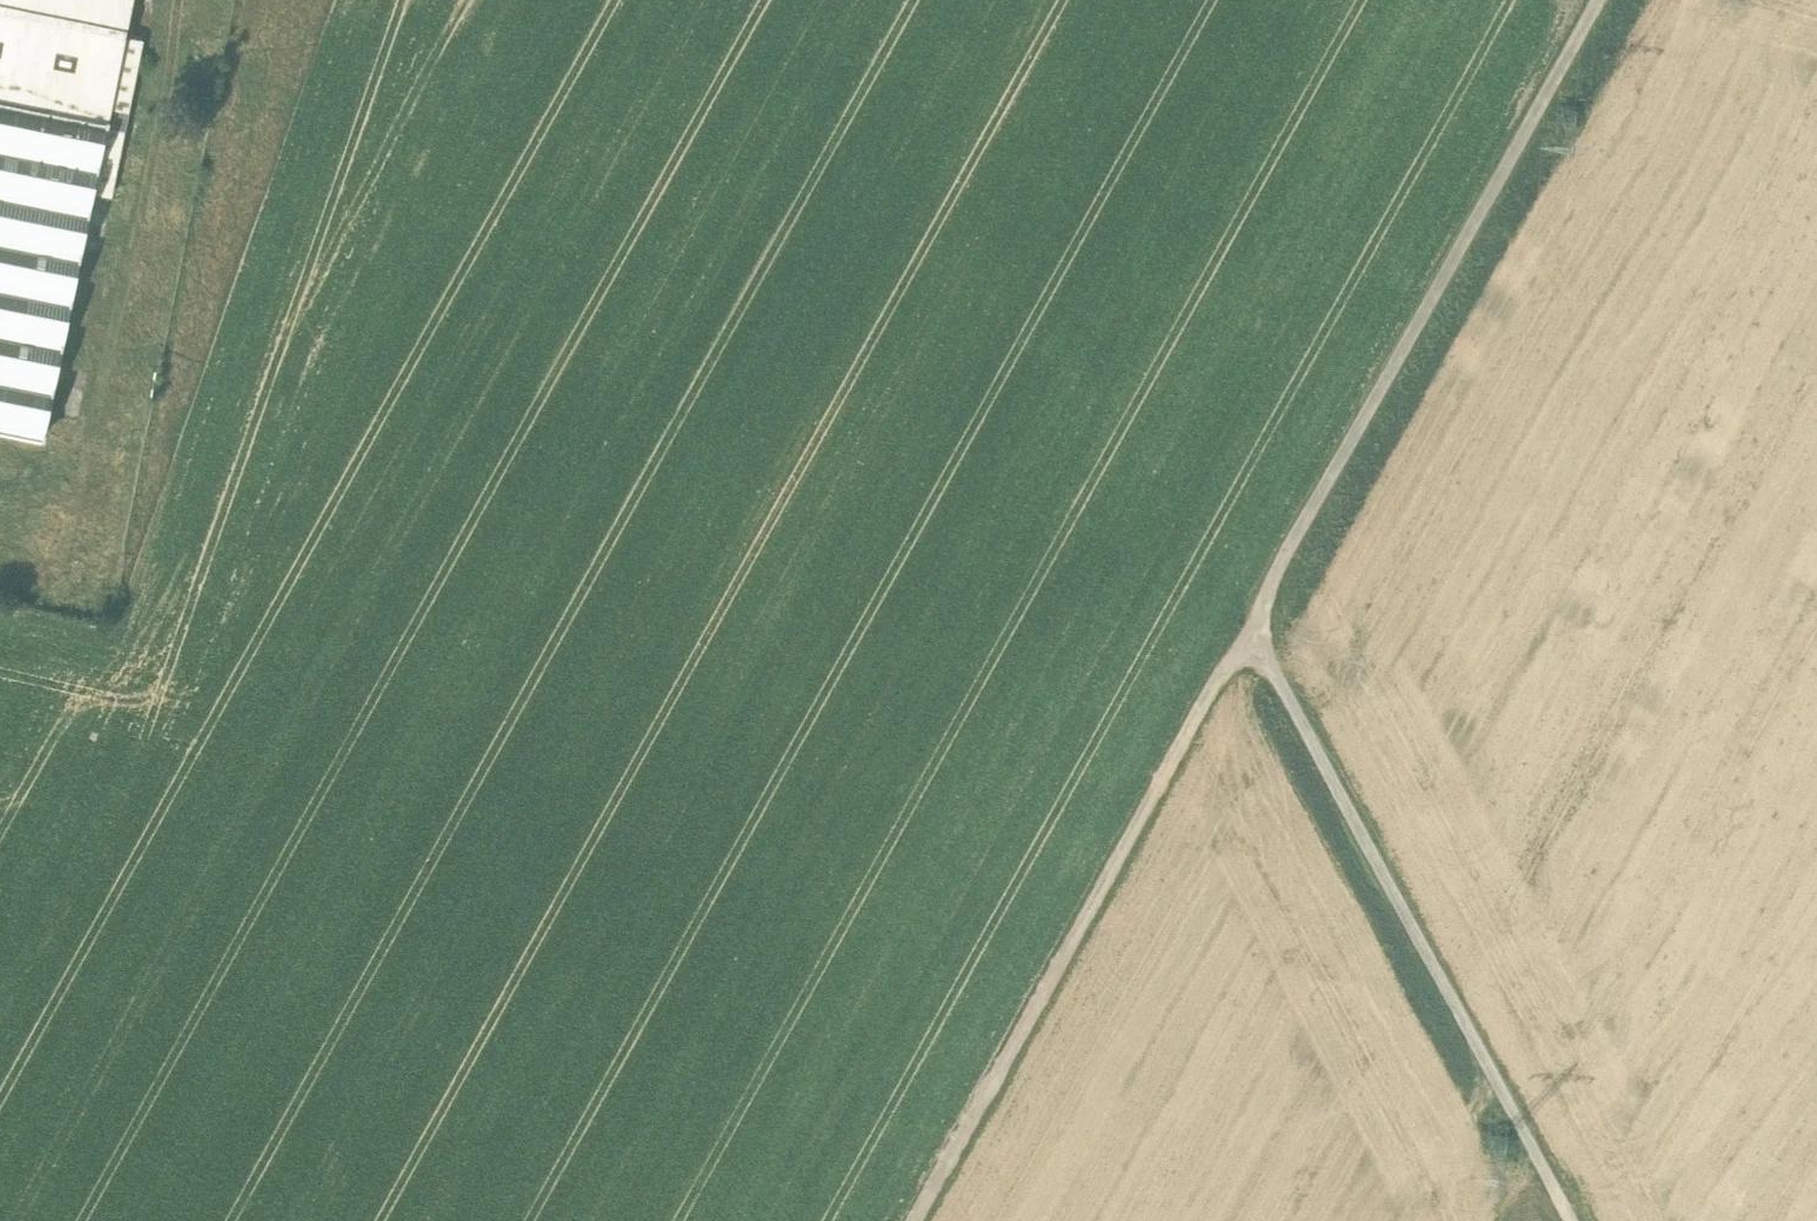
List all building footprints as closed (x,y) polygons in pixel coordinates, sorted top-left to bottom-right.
[(46,434),(95,191),(112,194),(143,38),(126,35),(133,0),(0,0),(0,425),(46,434)]
